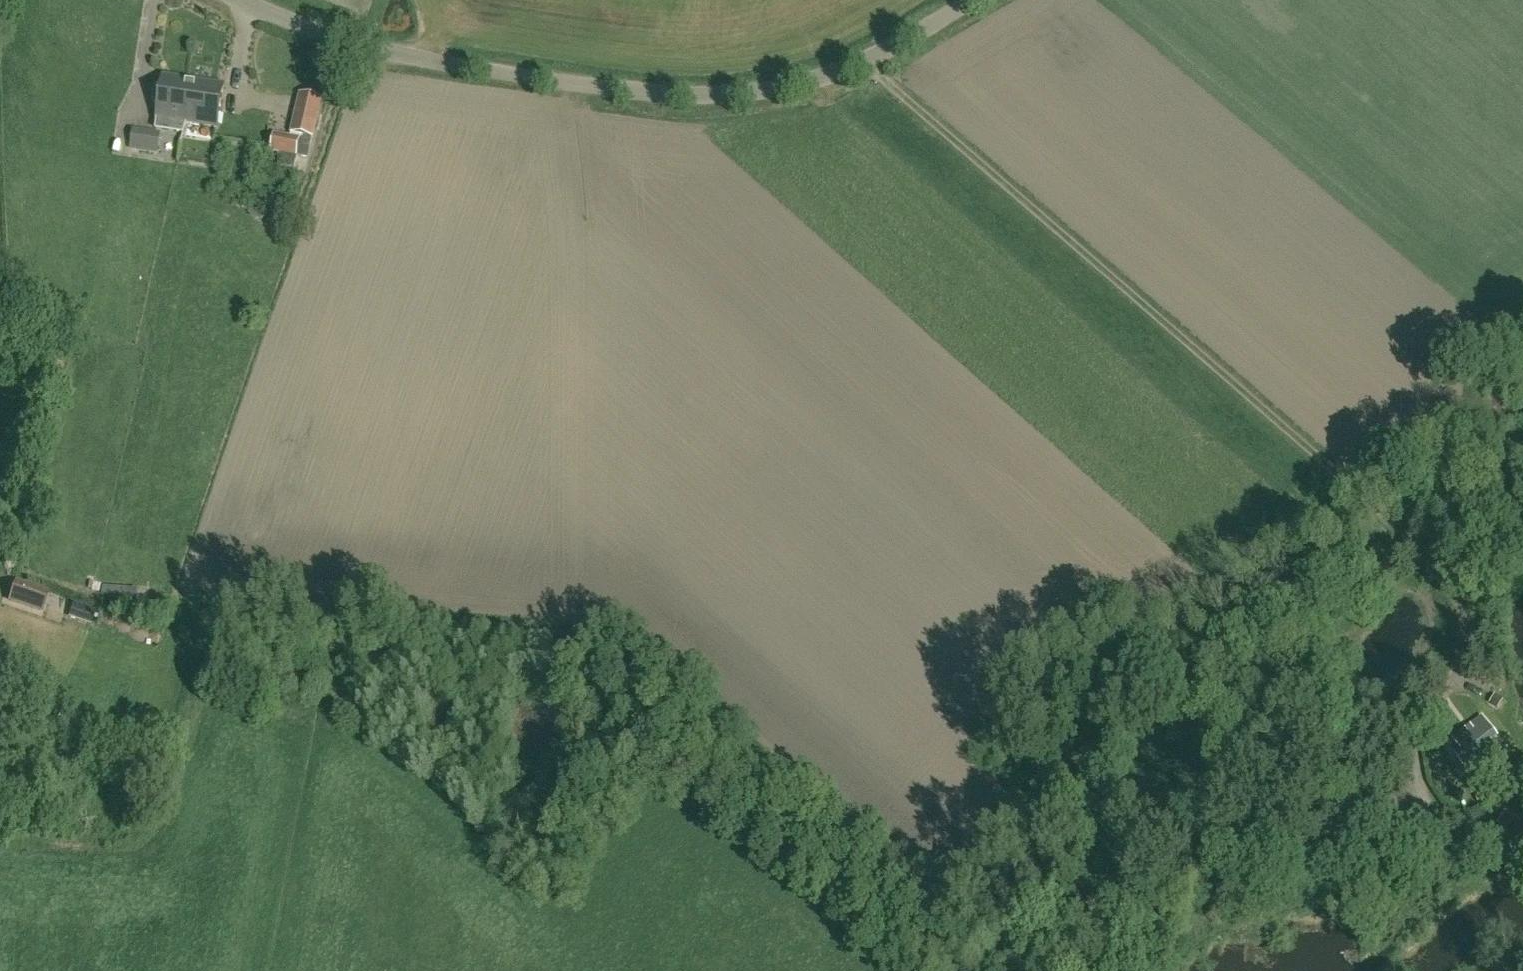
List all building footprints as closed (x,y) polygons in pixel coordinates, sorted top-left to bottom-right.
[(186,125),(217,130),(223,87),(164,78),(163,78),(161,88),(158,87),(155,89),(153,103),(156,106),(159,106),(156,121),(157,121),(156,130),(183,135),(186,125)] [(291,134),(313,139),(315,126),(294,121),(291,134)] [(143,152),(157,154),(160,135),(146,133),(143,152)] [(309,159),(313,143),(274,134),(270,153),(280,155),(277,168),(295,171),(298,157),(309,159)] [(50,591),(15,580),(8,601),(43,613),(50,591)] [(104,584),(102,598),(137,603),(138,589),(104,584)] [(75,601),(69,615),(92,624),(98,610),(75,601)] [(1496,739),(1481,719),(1453,740),(1462,752),(1455,757),(1468,773),(1496,753),(1489,744),(1496,739)] [(1506,811),(1496,828),(1518,841),(1520,837),(1522,838),(1513,856),(1522,862),(1522,821),(1506,811)]
